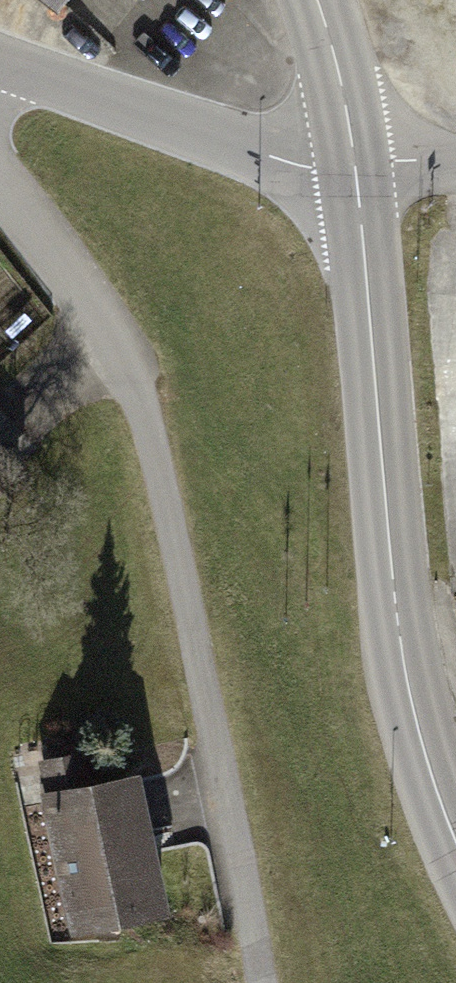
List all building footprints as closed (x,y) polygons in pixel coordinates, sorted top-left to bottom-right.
[(136,784),(52,801),(78,923),(161,906),(136,784)]
